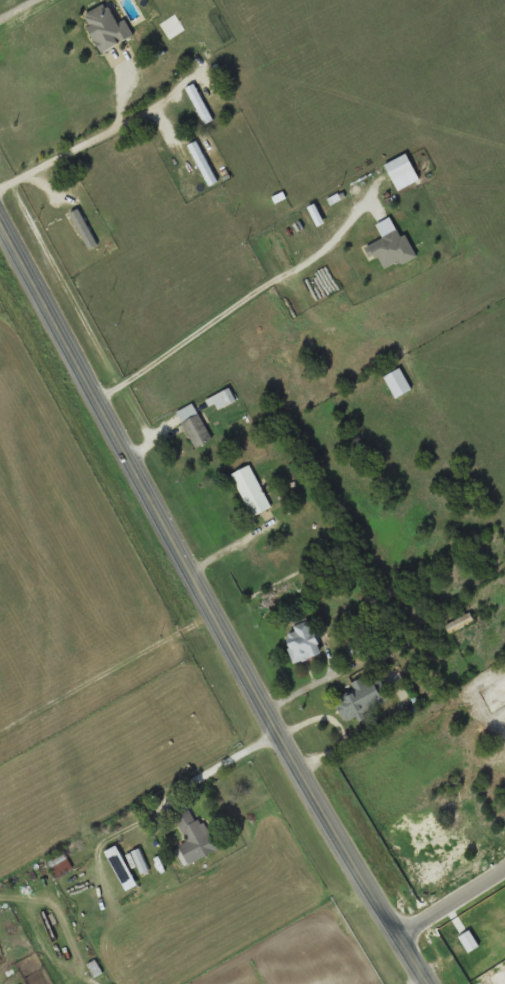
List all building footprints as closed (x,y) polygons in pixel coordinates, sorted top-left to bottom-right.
[(207,126),(215,121),(195,85),(187,90),(207,126)] [(70,215),(90,250),(100,245),(80,209),(70,215)] [(414,389),(401,368),(385,377),(398,399),(414,389)] [(178,413),(198,448),(214,439),(194,404),(178,413)] [(251,465),(233,475),(255,516),(273,507),(251,465)] [(323,656),(315,624),(286,631),(294,663),(323,656)] [(392,700),(382,677),(371,682),(368,676),(352,683),(355,691),(335,699),(344,720),(392,700)] [(181,846),(189,864),(219,850),(205,818),(196,821),(191,811),(177,817),(188,843),(181,846)] [(73,866),(61,849),(47,859),(59,876),(73,866)] [(149,871),(141,849),(133,852),(140,874),(149,871)]
